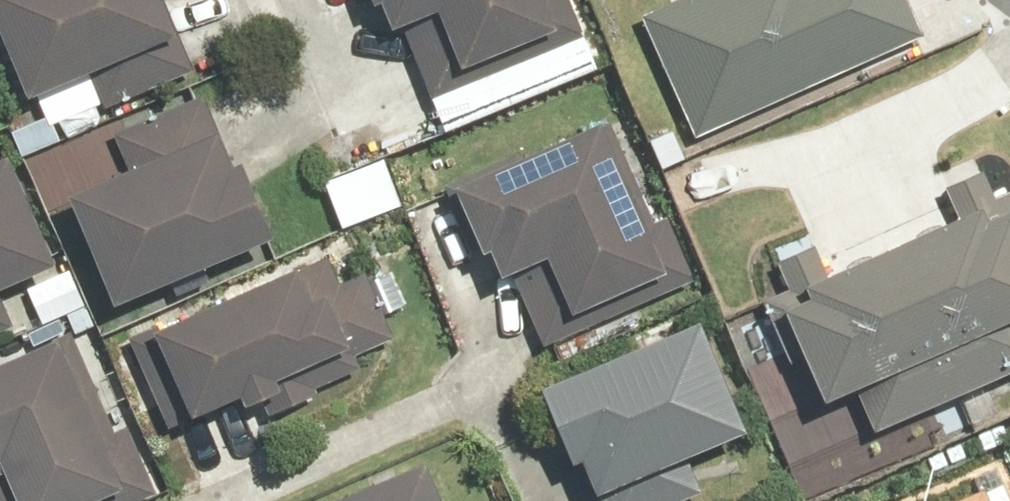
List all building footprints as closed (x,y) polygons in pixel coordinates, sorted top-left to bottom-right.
[(10,104),(86,76),(100,111),(190,76),(161,0),(0,0),(0,76),(10,104)] [(356,13),(362,11),(372,38),(394,30),(423,103),(576,43),(559,0),(352,0),(356,13)] [(633,19),(687,142),(916,42),(898,0),(676,0),(633,19)] [(95,315),(262,244),(200,98),(107,137),(123,173),(48,205),(95,315)] [(588,328),(583,317),(581,311),(641,286),(647,300),(690,282),(687,274),(660,215),(653,219),(607,119),(433,189),(466,262),(472,260),(483,285),(502,277),(536,351),(588,328)] [(45,273),(0,166),(0,292),(45,273)] [(862,437),(1009,372),(1009,191),(987,201),(975,174),(938,190),(952,222),(820,278),(807,249),(770,265),(782,293),(756,304),(800,410),(801,413),(847,394),(862,437)] [(151,328),(120,341),(160,433),(221,407),(225,415),(255,402),(263,422),(314,400),(302,372),(322,363),(331,383),(355,373),(349,360),(389,342),(360,275),(340,284),(327,255),(152,330),(151,328)] [(520,396),(552,475),(564,470),(577,500),(582,500),(589,498),(590,500),(684,500),(697,496),(682,460),(735,439),(690,328),(520,396)] [(146,495),(119,429),(105,435),(64,334),(0,360),(0,500),(133,500),(146,495)] [(334,500),(439,500),(426,469),(411,475),(409,470),(334,500)] [(978,492),(958,500),(981,500),(978,492)]
